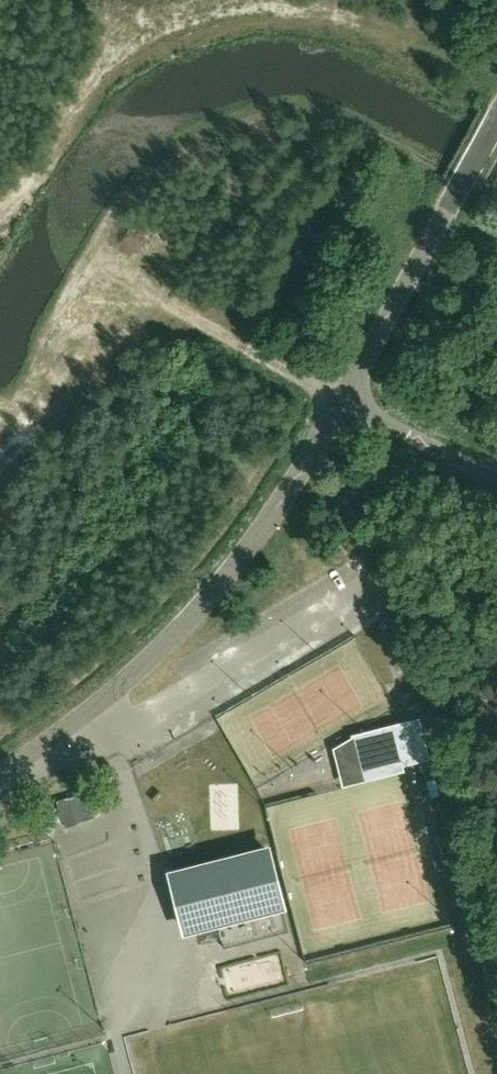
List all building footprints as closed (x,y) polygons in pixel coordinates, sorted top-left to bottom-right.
[(397,586),(391,589),(397,599),(403,595),(397,586)] [(354,736),(361,762),(399,752),(402,764),(428,758),(419,719),(354,736)] [(107,774),(114,770),(110,763),(103,767),(107,774)] [(73,795),(83,821),(95,816),(86,790),(73,795)] [(78,823),(83,821),(73,795),(68,797),(57,801),(67,827),(78,823)] [(267,850),(172,874),(186,928),(218,920),(220,929),(222,938),(224,946),(287,930),(281,904),(267,850)]
